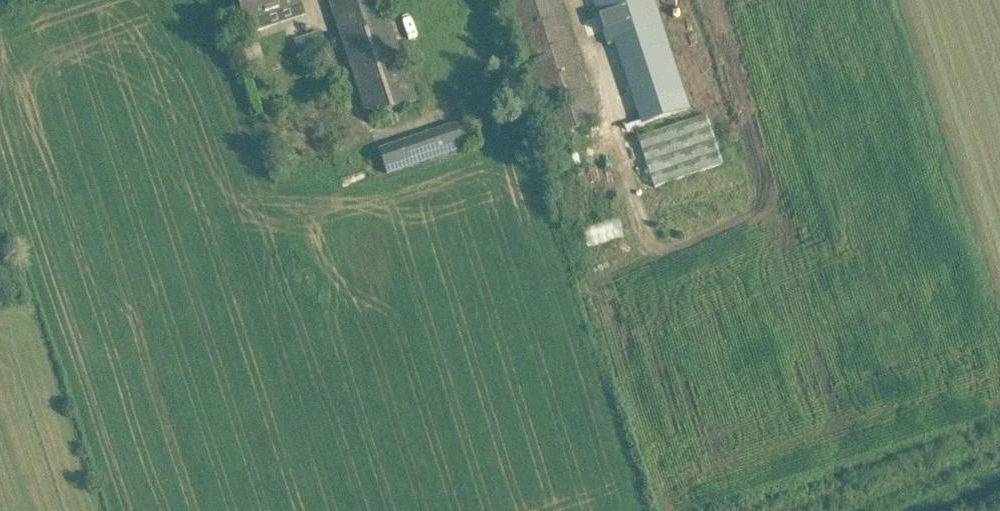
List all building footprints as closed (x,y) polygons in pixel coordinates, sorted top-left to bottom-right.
[(301,5),(299,0),(236,0),(248,35),(269,28),(266,17),(301,5)] [(404,69),(382,0),(330,0),(328,0),(367,118),(416,102),(404,69)] [(554,136),(598,121),(558,0),(509,0),(554,136)] [(599,16),(630,111),(643,107),(648,123),(689,109),(653,0),(593,0),(599,16)] [(309,36),(294,41),(299,56),(326,48),(320,29),(308,33),(309,36)] [(656,187),(729,166),(713,114),(641,136),(656,187)] [(463,149),(462,146),(455,126),(439,131),(447,154),(463,149)]
